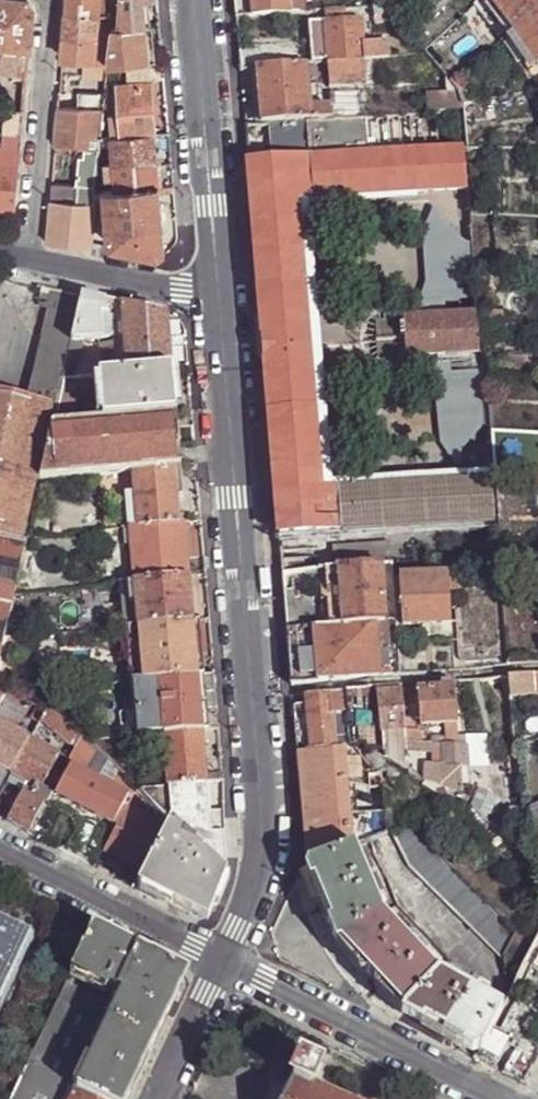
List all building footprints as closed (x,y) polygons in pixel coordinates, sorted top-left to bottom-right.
[(9,0),(0,0),(0,47),(28,51),(32,11),(25,2),(9,0)] [(96,14),(98,0),(65,0),(64,12),(96,14)] [(113,17),(115,1),(109,1),(109,0),(98,0),(96,14),(113,17)] [(144,24),(143,0),(120,0),(119,27),(144,24)] [(235,18),(289,14),(288,0),(234,0),(235,18)] [(289,14),(304,12),(302,0),(288,0),(289,14)] [(473,4),(502,41),(506,38),(537,13),(537,0),(477,0),(473,4)] [(394,20),(381,5),(372,6),(375,25),(394,20)] [(338,15),(338,9),(323,10),(324,22),(308,23),(313,65),(364,61),(387,58),(385,41),(362,44),(360,19),(345,20),(344,15),(338,15)] [(64,12),(59,57),(64,61),(82,63),(80,75),(89,76),(90,64),(106,65),(107,64),(112,27),(113,17),(96,14),(64,12)] [(506,38),(528,73),(537,66),(537,13),(506,38)] [(107,64),(147,61),(144,24),(119,27),(112,27),(107,64)] [(297,45),(237,50),(239,70),(255,69),(298,66),(297,45)] [(364,61),(313,65),(298,66),(255,69),(259,127),(263,126),(270,126),(332,120),(331,107),(308,108),(306,84),(320,82),(320,87),(329,87),(329,88),(363,85),(366,84),(364,61)] [(450,81),(443,74),(443,90),(424,92),(426,110),(460,108),(460,105),(455,92),(450,81)] [(464,88),(457,76),(450,81),(455,92),(464,88)] [(526,81),(531,89),(535,87),(529,78),(526,81)] [(112,138),(153,135),(158,134),(155,80),(119,82),(121,115),(111,116),(112,138)] [(365,117),(363,85),(329,88),(331,107),(332,120),(365,117)] [(76,95),(76,111),(102,112),(103,96),(76,95)] [(460,105),(460,108),(461,109),(462,118),(474,118),(473,103),(460,105)] [(463,135),(462,118),(461,109),(365,117),(332,120),(270,126),(272,154),(290,152),(290,160),(248,164),(279,537),(287,537),(297,536),(332,532),(495,519),(492,477),(319,492),(313,414),(308,348),(305,302),(296,202),(467,186),(464,145),(418,150),(417,139),(463,135)] [(49,185),(48,202),(92,208),(93,193),(102,112),(76,111),(56,110),(53,147),(83,150),(82,160),(76,160),(74,188),(49,185)] [(23,113),(3,112),(1,142),(20,144),(23,113)] [(263,126),(259,127),(253,127),(254,139),(264,139),(263,126)] [(253,127),(245,127),(246,140),(254,139),(253,127)] [(114,191),(158,187),(153,135),(112,138),(110,138),(111,154),(112,176),(114,191)] [(15,211),(20,144),(1,142),(0,142),(0,209),(15,211)] [(172,192),(171,186),(158,187),(114,191),(105,192),(109,247),(156,258),(163,253),(158,193),(172,192)] [(90,250),(91,244),(90,243),(92,208),(48,202),(45,245),(90,250)] [(475,269),(471,224),(438,228),(443,300),(477,297),(475,269)] [(3,638),(9,611),(12,594),(18,570),(35,482),(49,427),(60,381),(79,296),(42,288),(40,300),(51,302),(49,311),(27,403),(0,397),(0,653),(3,638)] [(114,376),(170,369),(165,315),(108,302),(110,328),(100,330),(98,311),(105,311),(105,302),(79,296),(60,381),(72,380),(79,338),(111,336),(114,376)] [(38,308),(49,311),(51,302),(40,300),(38,308)] [(481,352),(478,314),(379,321),(382,359),(481,352)] [(450,370),(455,449),(489,446),(482,367),(450,370)] [(99,422),(173,414),(170,369),(114,376),(95,378),(99,422)] [(60,381),(49,427),(99,422),(95,378),(72,380),(60,381)] [(49,427),(35,482),(132,474),(178,470),(173,414),(99,422),(49,427)] [(131,521),(131,529),(177,525),(176,506),(175,499),(181,498),(178,470),(132,474),(134,495),(136,520),(131,521)] [(522,488),(537,488),(537,475),(522,475),(522,488)] [(126,496),(129,529),(131,529),(131,521),(136,520),(134,495),(126,496)] [(129,529),(132,561),(186,556),(184,525),(177,525),(131,529),(129,529)] [(333,543),(332,532),(297,536),(297,541),(288,542),(287,537),(279,537),(280,548),(333,543)] [(533,551),(518,553),(519,562),(537,560),(537,551),(533,551)] [(510,554),(498,555),(500,567),(512,566),(510,554)] [(132,561),(133,583),(188,578),(186,556),(132,561)] [(384,622),(381,566),(338,570),(342,625),(374,623),(384,622)] [(342,625),(338,570),(319,572),(323,627),(342,625)] [(459,575),(447,576),(448,594),(459,593),(459,575)] [(448,594),(447,576),(399,579),(402,627),(450,624),(448,594)] [(138,627),(192,621),(188,578),(133,583),(138,627)] [(120,584),(124,628),(138,627),(133,583),(120,584)] [(292,605),(285,605),(287,631),(315,628),(313,601),(292,602),(292,605)] [(3,638),(19,637),(20,612),(9,611),(3,638)] [(128,682),(137,681),(197,676),(192,621),(138,627),(124,628),(128,682)] [(387,622),(384,622),(374,623),(342,625),(323,627),(315,628),(287,631),(292,686),(391,677),(391,674),(387,670),(378,671),(377,653),(390,652),(387,622)] [(10,685),(19,637),(3,638),(0,653),(0,678),(8,683),(10,685)] [(508,676),(510,696),(537,693),(537,674),(508,676)] [(142,736),(163,734),(201,731),(200,710),(199,696),(215,694),(213,675),(197,676),(137,681),(142,736)] [(452,681),(416,685),(421,727),(446,724),(448,745),(459,746),(452,681)] [(38,721),(44,709),(40,705),(23,692),(10,685),(8,683),(7,686),(0,699),(0,701),(37,723),(38,721)] [(400,686),(377,688),(378,695),(377,695),(384,764),(408,777),(406,754),(405,744),(404,735),(400,686)] [(23,692),(40,705),(46,690),(23,692)] [(307,705),(311,752),(339,749),(338,742),(333,742),(330,714),(345,713),(343,691),(304,695),(307,705)] [(199,696),(200,710),(216,709),(215,694),(199,696)] [(69,745),(74,732),(44,709),(38,721),(69,745)] [(349,748),(345,713),(330,714),(333,742),(338,742),(339,749),(349,748)] [(29,738),(0,723),(0,767),(10,773),(29,738)] [(207,783),(223,781),(222,775),(206,776),(201,731),(163,734),(168,786),(207,783)] [(417,734),(404,735),(405,744),(419,745),(417,734)] [(113,824),(128,795),(107,784),(85,773),(96,752),(84,740),(80,737),(66,764),(69,765),(55,794),(113,824)] [(5,822),(29,834),(50,793),(40,788),(59,754),(29,738),(10,773),(28,781),(5,822)] [(362,744),(362,746),(365,750),(376,760),(374,743),(362,744)] [(419,745),(405,744),(406,754),(419,754),(419,745)] [(438,745),(419,745),(419,754),(434,755),(438,754),(438,745)] [(426,766),(425,784),(442,792),(442,789),(463,792),(461,769),(467,769),(465,746),(459,746),(448,745),(438,745),(438,754),(443,755),(442,766),(434,766),(426,766)] [(353,814),(351,781),(367,790),(362,746),(349,748),(339,749),(311,752),(297,753),(306,856),(308,865),(388,829),(386,811),(353,814)] [(443,755),(438,754),(434,755),(434,766),(442,766),(443,755)] [(128,795),(132,798),(136,791),(133,789),(115,770),(107,784),(128,795)] [(168,823),(213,863),(207,783),(168,786),(170,805),(171,816),(172,816),(168,823)] [(152,807),(170,805),(168,786),(165,786),(165,794),(153,794),(153,787),(133,789),(136,791),(152,807)] [(165,786),(153,787),(153,794),(165,794),(165,786)] [(104,853),(144,872),(166,828),(127,808),(104,853)] [(433,846),(421,819),(392,831),(410,867),(504,962),(506,954),(517,932),(433,846)] [(207,924),(224,874),(213,863),(168,823),(166,828),(144,872),(135,888),(207,924)] [(368,841),(354,847),(356,854),(366,851),(366,853),(372,850),(368,841)] [(354,847),(308,865),(340,943),(380,915),(382,914),(356,854),(354,847)] [(340,943),(403,1012),(437,975),(380,915),(340,943)] [(28,938),(0,925),(0,997),(28,938)] [(94,930),(72,975),(106,991),(105,993),(111,996),(114,991),(122,995),(117,1008),(67,985),(27,1069),(72,1090),(77,1092),(92,1098),(127,1098),(178,993),(169,967),(94,930)] [(493,1025),(501,1008),(437,974),(437,975),(403,1012),(479,1053),(493,1025)] [(479,1053),(476,1059),(493,1068),(510,1034),(493,1025),(479,1053)] [(537,1059),(537,1048),(522,1040),(505,1070),(526,1081),(537,1059)] [(340,1097),(342,1094),(340,1093),(338,1096),(321,1088),(327,1074),(319,1071),(321,1067),(319,1066),(319,1065),(318,1064),(319,1062),(305,1056),(305,1058),(303,1057),(302,1059),(301,1058),(283,1098),(345,1098),(340,1097)] [(72,1090),(27,1069),(13,1098),(68,1098),(72,1090)]
